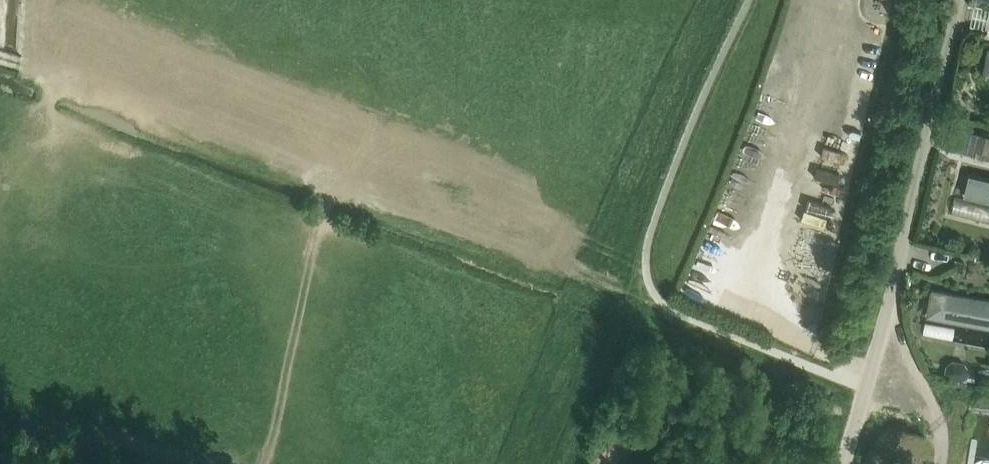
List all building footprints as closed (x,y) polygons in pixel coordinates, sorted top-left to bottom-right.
[(941,127),(936,144),(972,154),(973,150),(988,154),(988,137),(942,124),(941,127)] [(968,179),(963,202),(988,208),(988,184),(968,179)] [(796,220),(823,228),(829,204),(803,197),(796,220)] [(931,291),(926,321),(988,332),(988,301),(931,291)]
